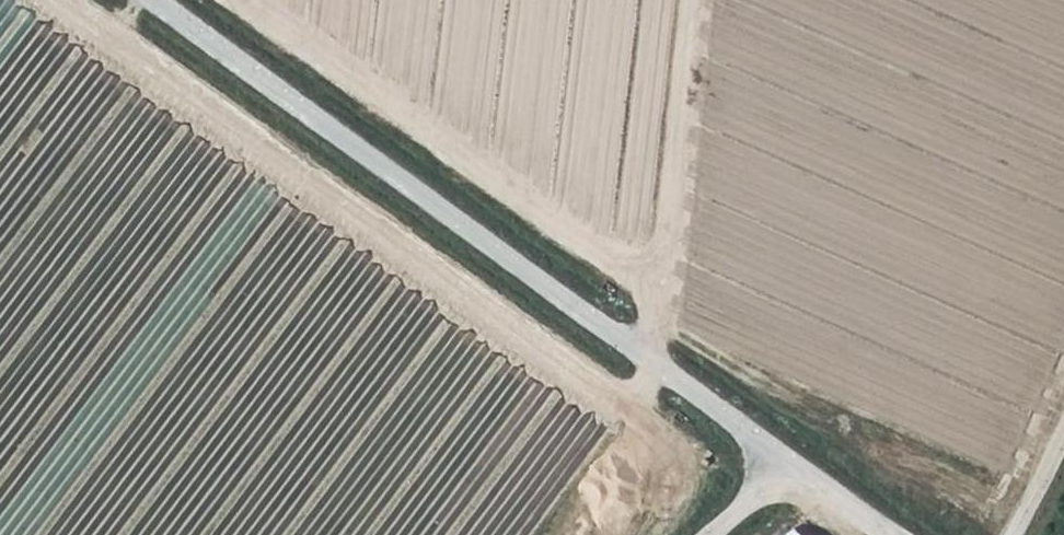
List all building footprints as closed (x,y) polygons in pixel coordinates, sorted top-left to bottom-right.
[(789,523),(777,534),(801,534),(789,523)]
